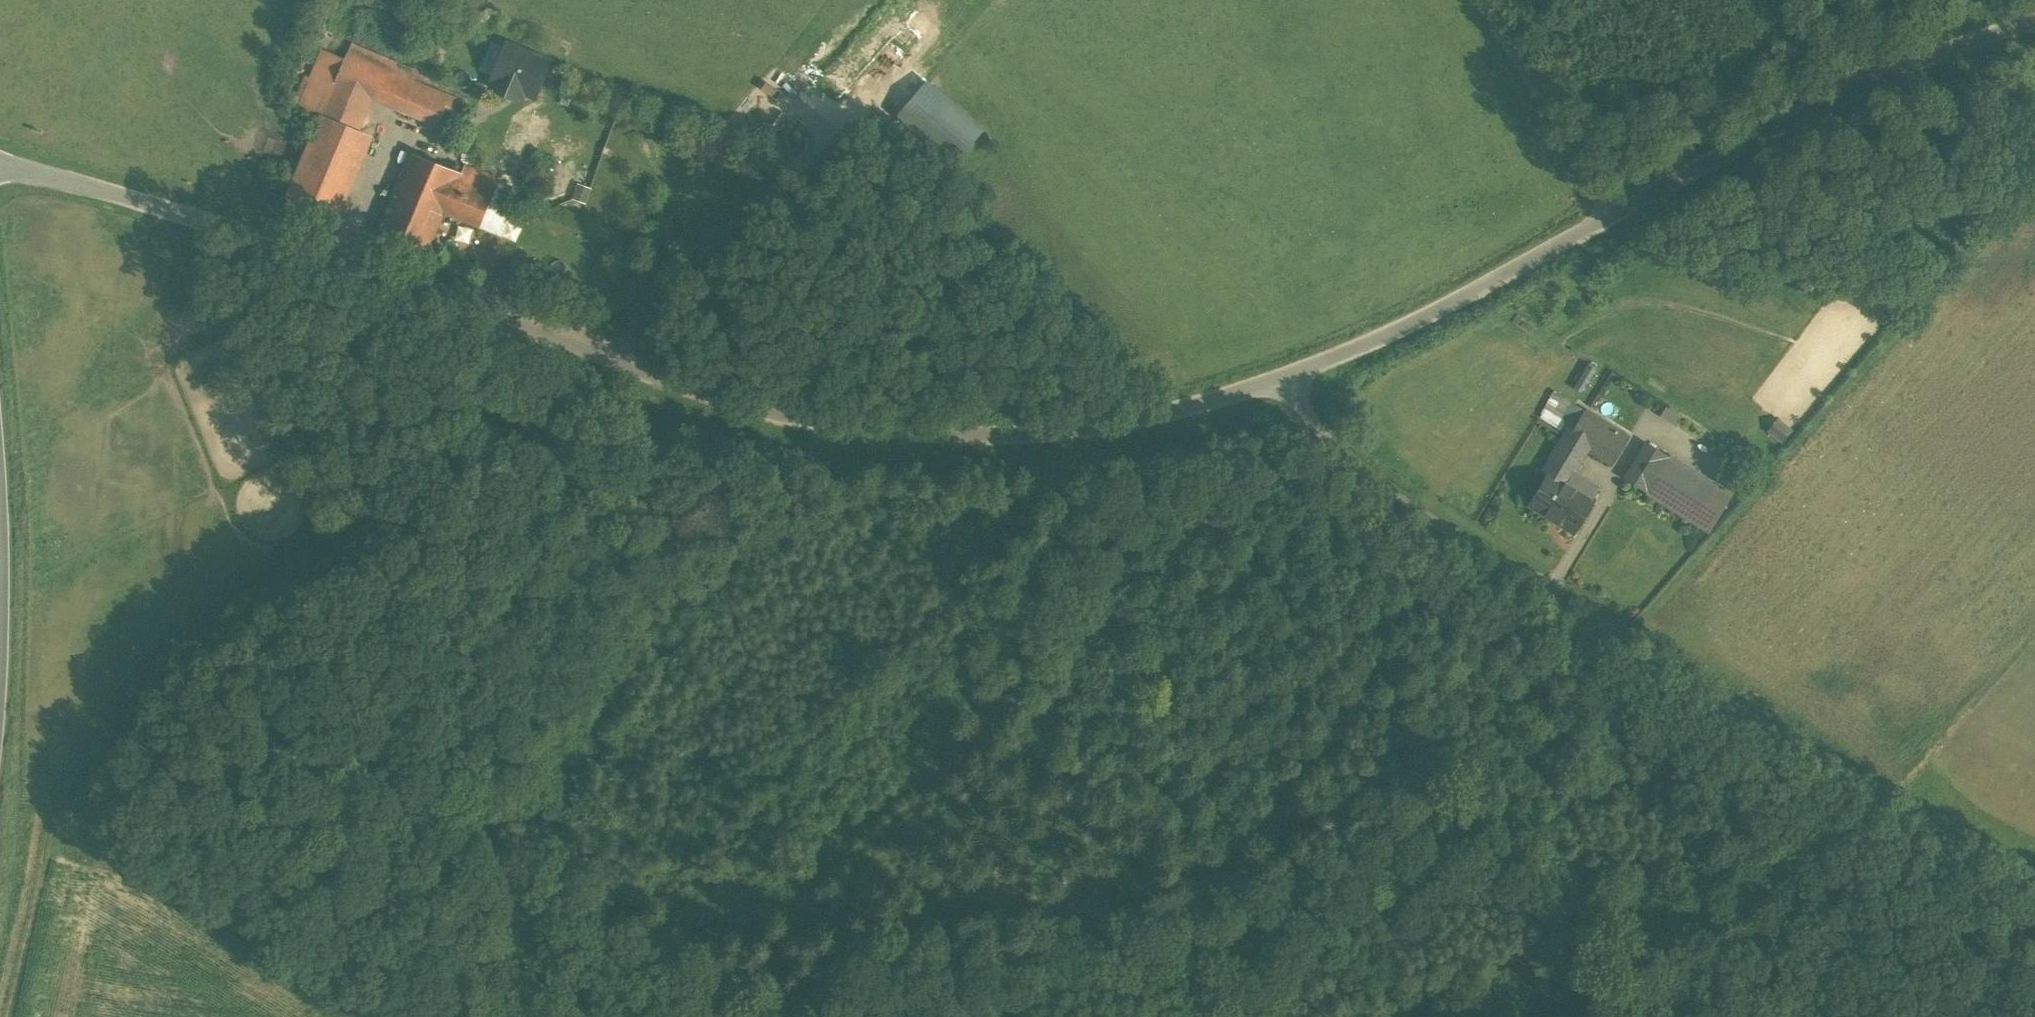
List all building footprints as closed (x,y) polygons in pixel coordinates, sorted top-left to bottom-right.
[(323,115),(287,198),(324,214),(374,98),(438,125),(442,115),(455,121),(463,102),(375,65),(378,56),(352,45),(345,60),(326,52),(303,107),(323,115)] [(495,80),(492,88),(521,101),(524,93),(534,97),(549,62),(507,45),(493,79),(495,80)] [(959,163),(991,127),(934,76),(902,112),(959,163)] [(411,153),(376,235),(426,256),(442,219),(448,215),(480,228),(500,181),(467,167),(463,175),(411,153)] [(577,182),(571,196),(586,202),(592,188),(577,182)] [(1563,454),(1578,463),(1587,449),(1613,465),(1630,437),(1585,410),(1559,452),(1563,454)] [(1782,417),(1770,430),(1784,442),(1796,429),(1782,417)] [(1647,443),(1625,480),(1695,522),(1717,485),(1647,443)] [(1549,473),(1529,506),(1574,533),(1593,501),(1566,484),(1578,463),(1563,454),(1550,474),(1549,473)]
